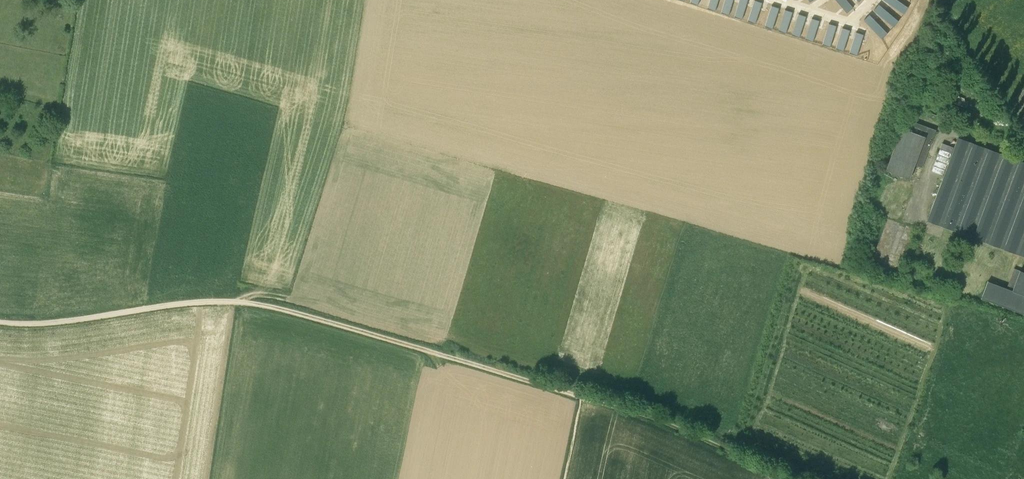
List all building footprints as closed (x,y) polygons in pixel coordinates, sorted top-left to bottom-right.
[(707,7),(715,10),(718,0),(710,0),(707,7)] [(721,12),(728,14),(733,0),(725,0),(721,12)] [(734,16),(742,18),(748,0),(740,0),(734,16)] [(748,20),(755,23),(762,2),(756,0),(755,0),(748,20)] [(847,12),(853,7),(847,0),(838,0),(847,12)] [(906,13),(910,7),(900,0),(887,0),(906,13)] [(881,4),(875,10),(895,27),(901,20),(881,4)] [(772,5),(765,25),(773,28),(779,7),(772,5)] [(785,9),(779,30),(786,32),(793,12),(785,9)] [(799,13),(792,34),(800,36),(807,16),(799,13)] [(871,14),(866,19),(884,38),(889,33),(871,14)] [(813,18),(806,39),(814,41),(820,20),(813,18)] [(830,23),(823,43),(830,46),(837,25),(830,23)] [(843,27),(836,48),(844,50),(851,30),(843,27)] [(857,32),(850,52),(857,55),(864,34),(857,32)] [(886,170),(910,179),(915,165),(922,168),(936,130),(905,118),(886,170)] [(928,217),(929,217),(1023,253),(1023,166),(964,144),(957,141),(954,147),(942,143),(932,171),(944,176),(929,216),(928,217)] [(900,223),(887,218),(876,248),(877,248),(875,255),(874,255),(869,267),(899,278),(904,266),(901,265),(901,264),(903,259),(904,258),(907,259),(918,230),(907,226),(906,225),(905,227),(899,225),(900,223)] [(1020,270),(1019,272),(1013,290),(988,281),(981,299),(982,299),(990,302),(1023,314),(1023,315),(1023,314),(1023,272),(1020,270)]
